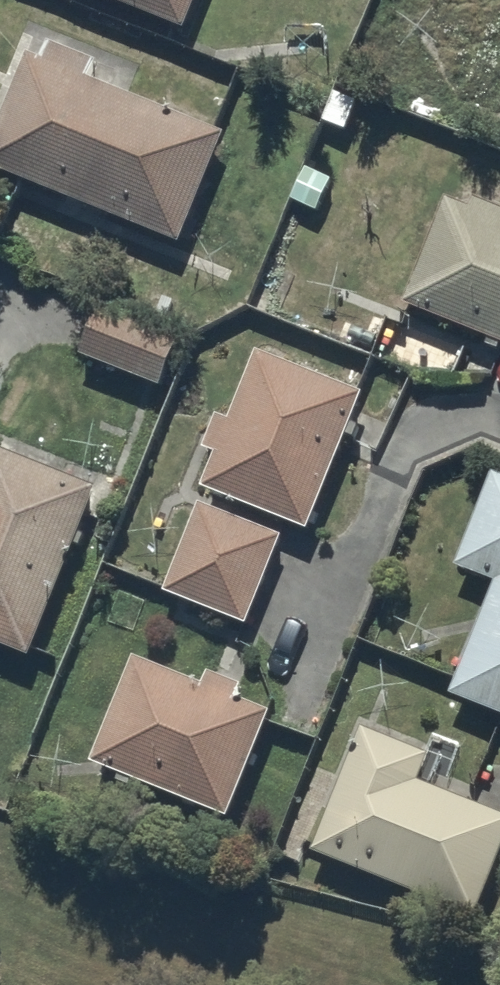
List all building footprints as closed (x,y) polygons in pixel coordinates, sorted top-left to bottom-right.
[(181,40),(197,0),(85,0),(181,40)] [(0,133),(0,182),(179,258),(226,146),(89,88),(98,69),(52,49),(43,71),(29,65),(0,133)] [(447,207),(403,315),(499,354),(499,216),(474,205),(470,216),(447,207)] [(101,317),(80,365),(158,398),(179,351),(101,317)] [(396,323),(382,358),(431,378),(445,343),(396,323)] [(214,465),(201,498),(310,540),(362,405),(255,364),(229,432),(217,428),(204,462),(214,465)] [(31,667),(97,498),(0,460),(0,655),(31,667)] [(449,704),(499,725),(499,487),(490,483),(453,576),(494,592),(449,704)] [(194,514),(162,603),(247,633),(279,544),(194,514)] [(137,670),(93,775),(228,831),(271,726),(236,712),(244,691),(210,677),(202,697),(137,670)] [(311,863),(471,928),(499,858),(499,828),(416,794),(427,767),(360,740),(311,863)]
